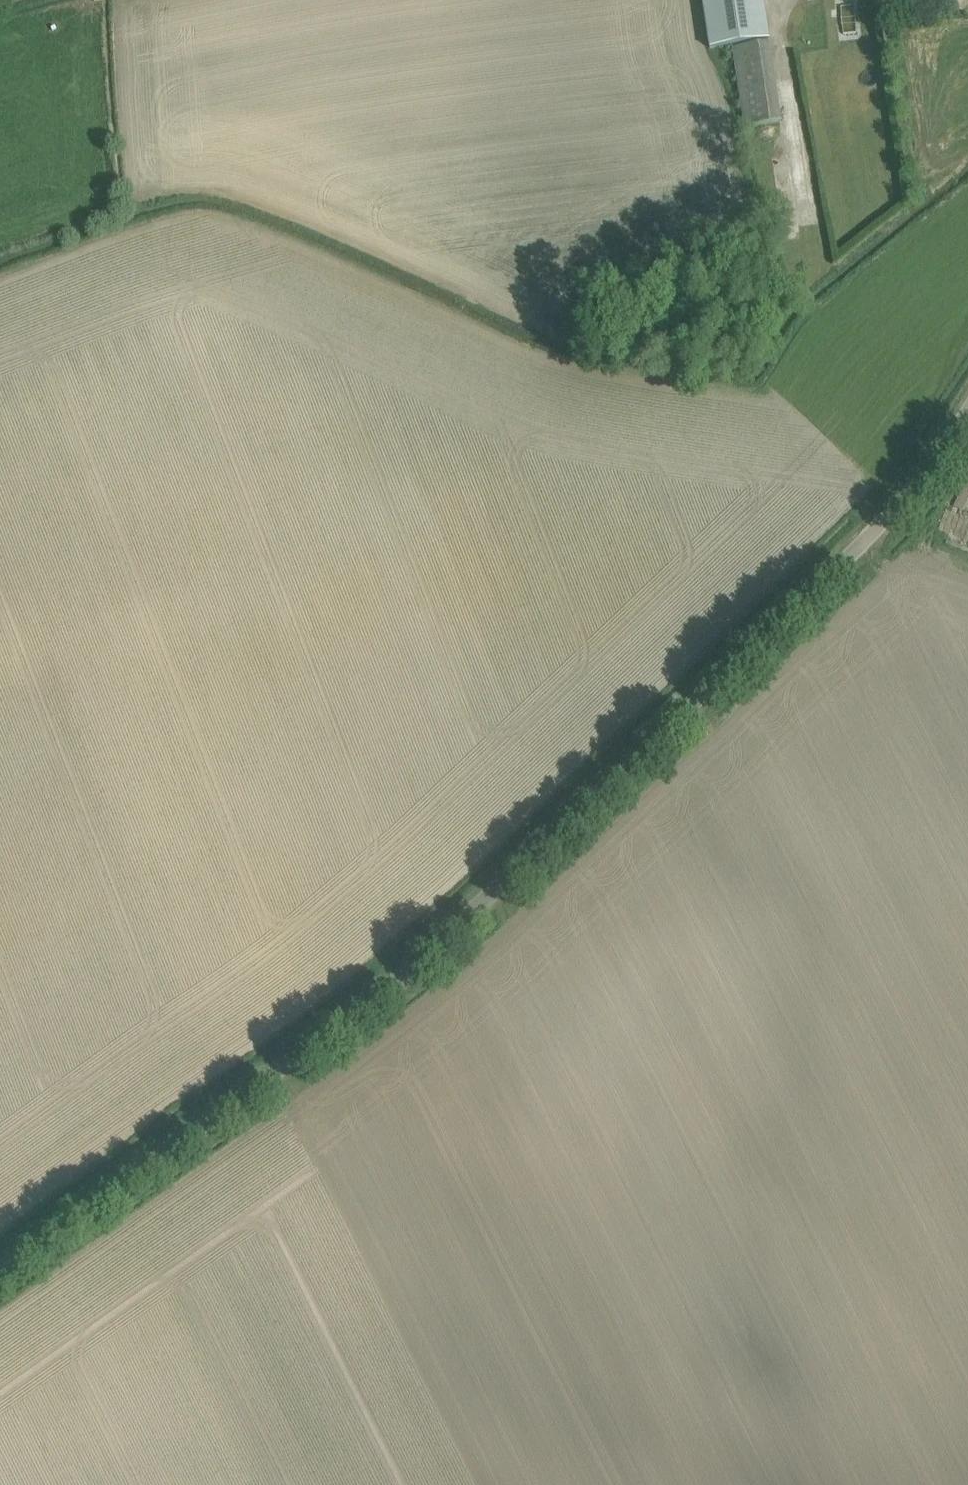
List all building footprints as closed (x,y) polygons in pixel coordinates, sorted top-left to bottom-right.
[(710,49),(769,40),(763,0),(702,0),(710,49)] [(732,48),(743,128),(782,122),(771,43),(732,48)]
